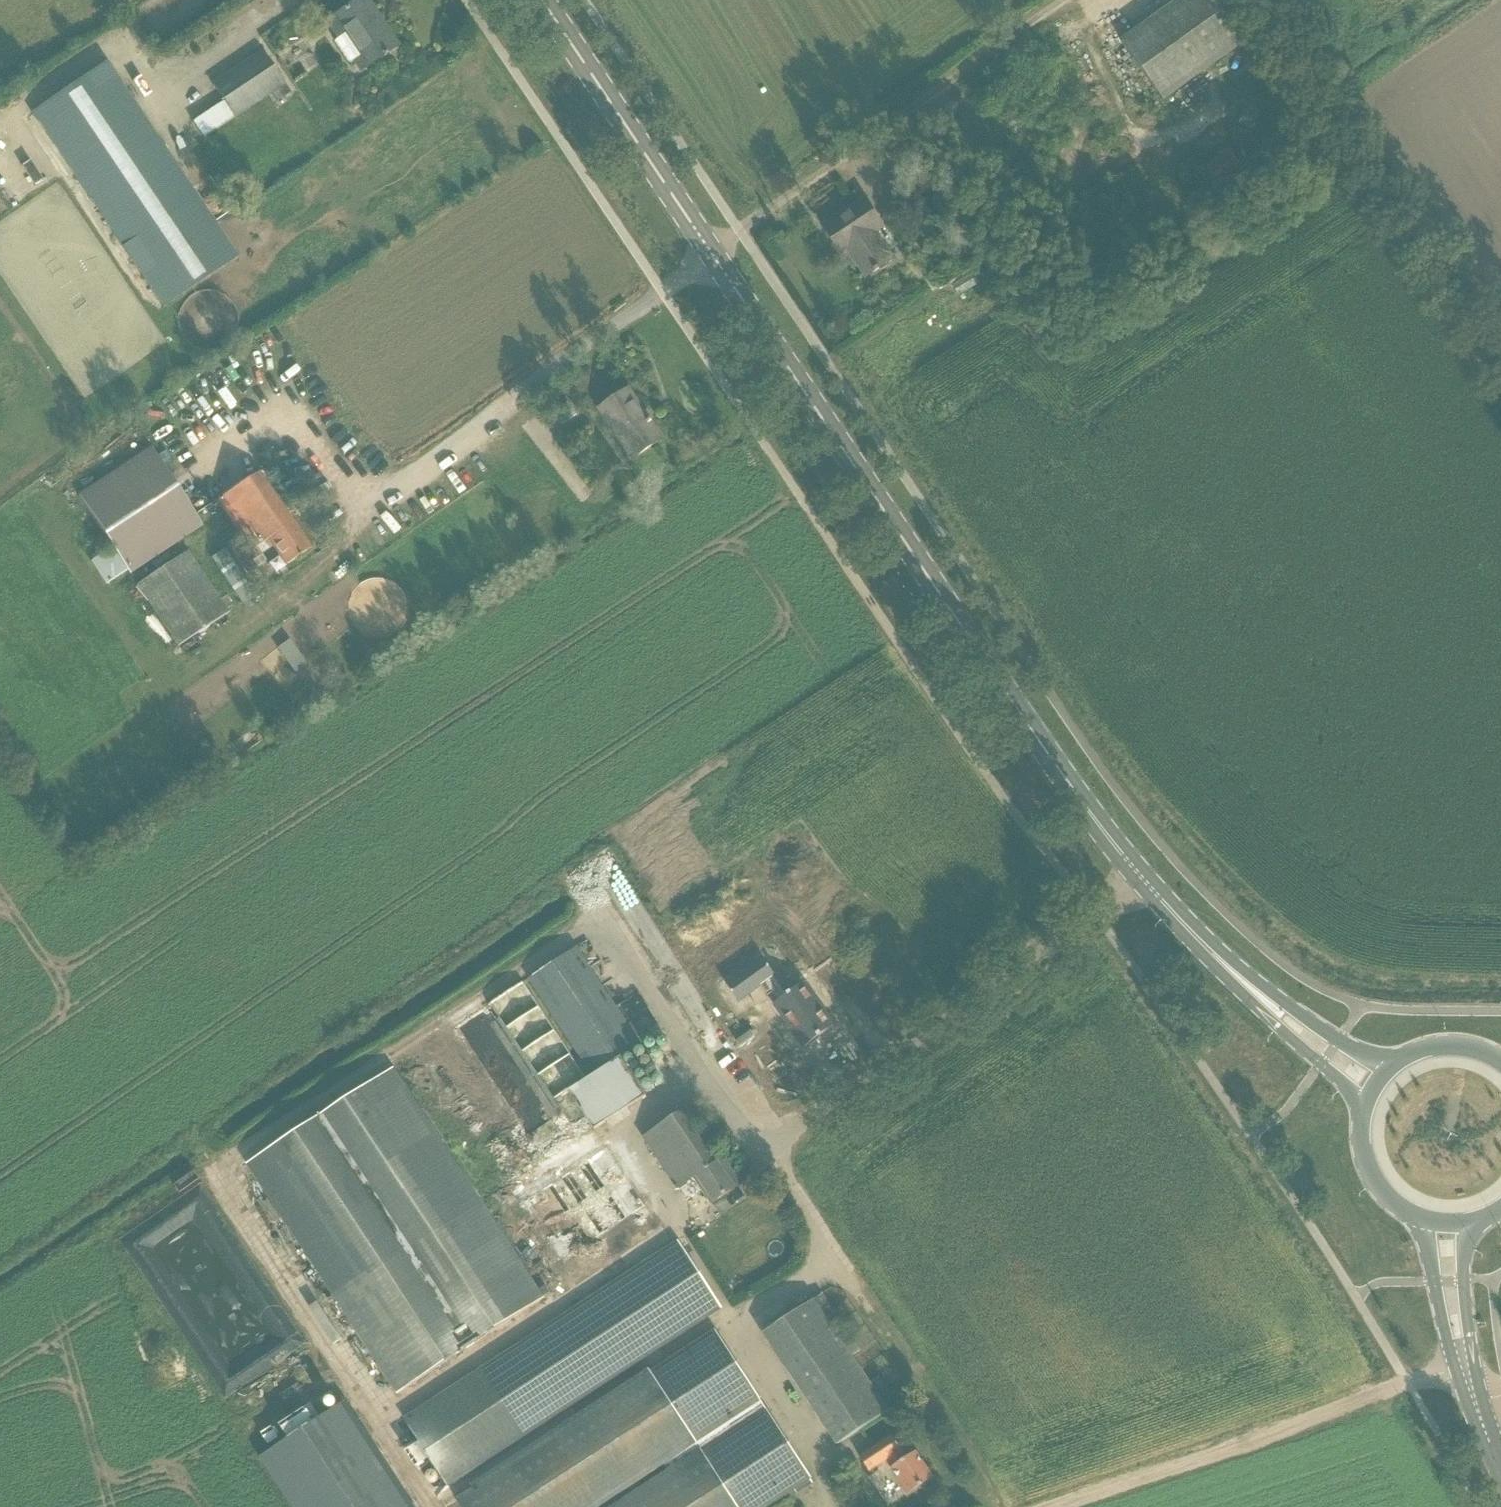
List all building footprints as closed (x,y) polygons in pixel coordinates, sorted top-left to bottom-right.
[(325,23),(336,39),(332,42),(348,65),(351,63),(358,74),(386,55),(385,54),(394,48),(377,23),(381,21),(367,0),(358,0),(325,23)] [(1164,100),(1245,42),(1214,0),(1181,0),(1122,42),(1164,100)] [(284,87),(262,52),(210,84),(223,102),(192,123),(203,139),(268,96),(284,87)] [(317,52),(306,61),(320,80),(331,72),(317,52)] [(106,63),(32,112),(158,301),(163,308),(236,258),(106,63)] [(883,228),(875,216),(864,200),(824,227),(836,246),(843,241),(866,276),(874,271),(875,272),(894,259),(876,232),(883,228)] [(925,240),(923,253),(934,255),(937,242),(925,240)] [(628,390),(600,409),(633,458),(661,439),(628,390)] [(528,436),(519,443),(523,448),(532,441),(528,436)] [(202,526),(150,447),(77,495),(111,547),(91,560),(108,587),(202,526)] [(510,450),(502,456),(505,461),(514,455),(510,450)] [(258,472),(215,501),(248,550),(265,539),(284,566),(310,549),(258,472)] [(229,613),(187,552),(136,586),(178,648),(229,613)] [(577,1064),(523,982),(454,1028),(543,1162),(579,1138),(554,1100),(568,1090),(594,1129),(645,1095),(621,1058),(641,1045),(576,947),(527,979),(581,1061),(577,1064)] [(775,976),(762,958),(726,984),(739,1002),(760,986),(768,996),(771,994),(778,1002),(774,1005),(804,1048),(834,1026),(803,983),(787,995),(774,977),(775,976)] [(393,1068),(247,1164),(397,1395),(543,1298),(393,1068)] [(686,1110),(669,1121),(643,1139),(686,1202),(704,1189),(713,1202),(737,1187),(686,1110)] [(512,1190),(549,1260),(582,1242),(581,1240),(634,1212),(599,1144),(512,1190)] [(566,1255),(570,1265),(609,1247),(605,1237),(566,1255)] [(403,1419),(447,1486),(721,1308),(678,1241),(403,1419)] [(822,1294),(796,1311),(762,1333),(837,1446),(889,1411),(881,1398),(888,1393),(878,1377),(870,1382),(852,1355),(860,1351),(849,1335),(842,1340),(825,1314),(833,1310),(822,1294)] [(810,1479),(714,1330),(470,1485),(473,1489),(456,1500),(460,1506),(768,1506),(810,1479)] [(271,1373),(293,1364),(290,1355),(268,1364),(271,1373)] [(859,1457),(869,1472),(887,1460),(892,1468),(891,1468),(908,1494),(932,1478),(915,1452),(906,1458),(891,1435),(859,1457)]
